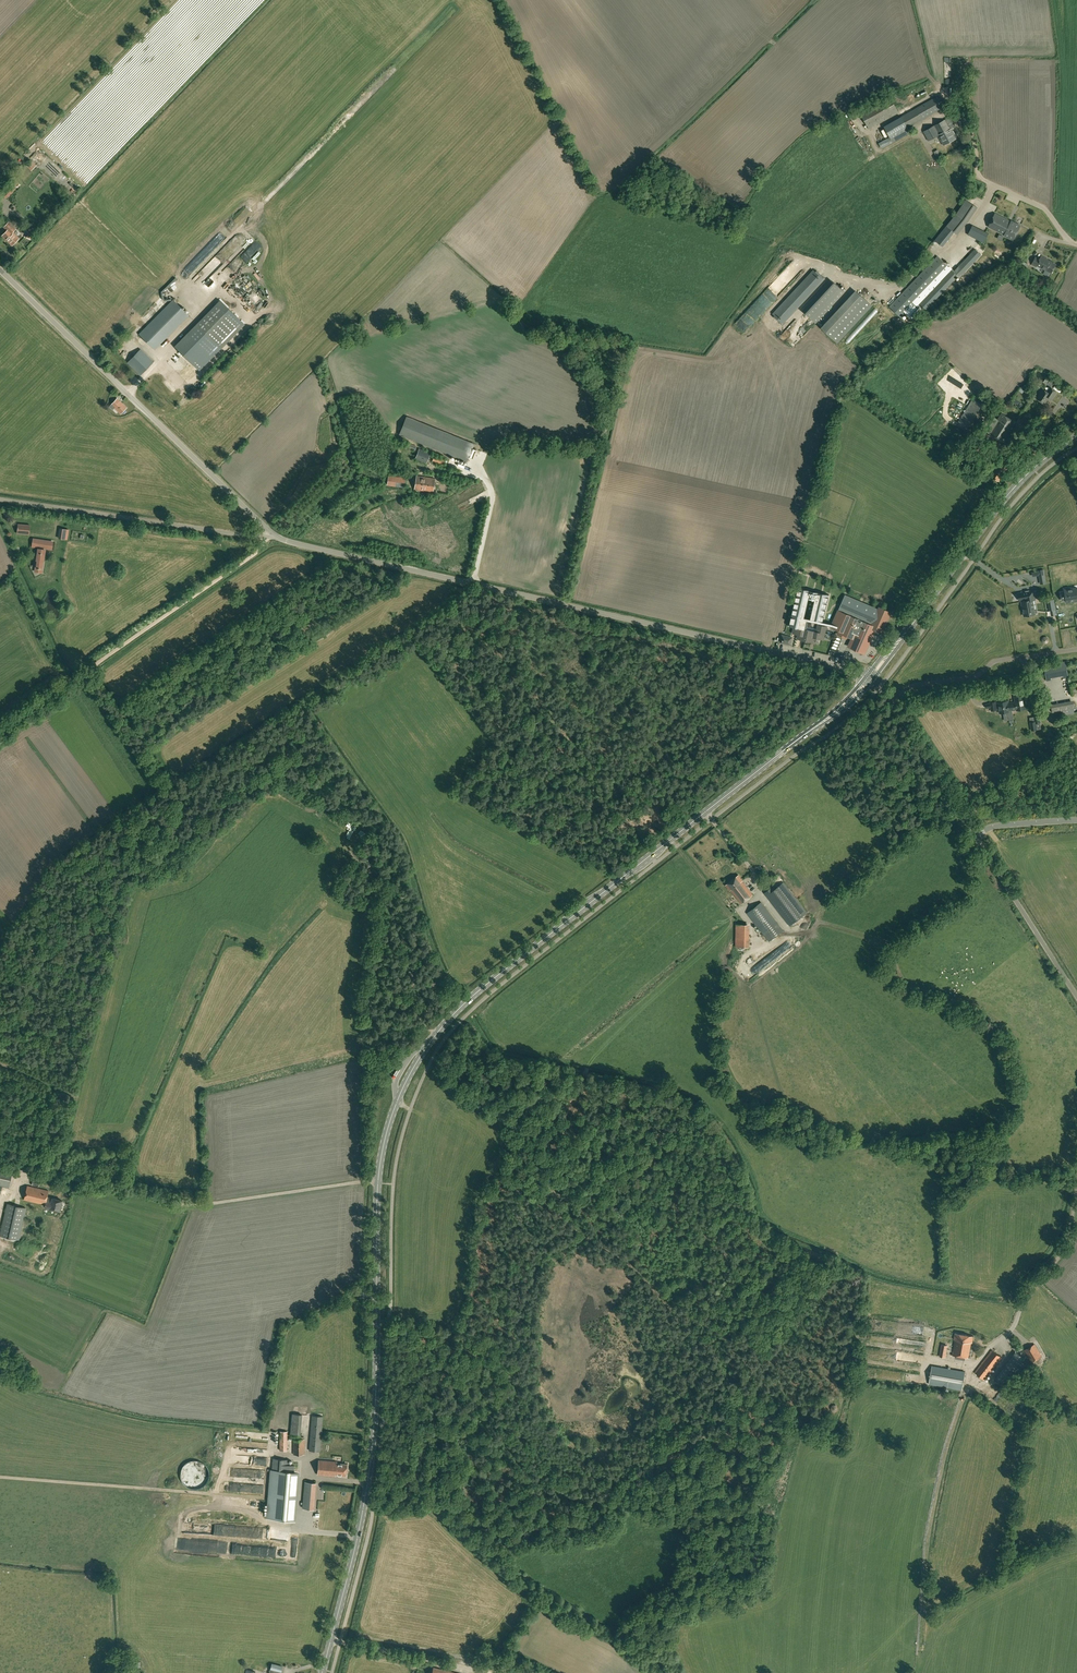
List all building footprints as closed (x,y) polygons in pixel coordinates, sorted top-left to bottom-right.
[(899,112),(890,96),(860,112),(869,129),(899,112)] [(901,116),(901,117),(907,128),(943,107),(937,96),(901,116)] [(950,116),(924,131),(929,140),(938,135),(951,128),(955,126),(950,116)] [(951,128),(938,135),(943,145),(957,138),(951,128)] [(883,146),(884,149),(894,144),(893,141),(883,146)] [(938,149),(934,151),(938,159),(942,157),(938,149)] [(977,207),(966,199),(957,213),(934,240),(943,247),(955,232),(957,234),(967,223),(968,221),(971,216),(974,212),(974,211),(977,207)] [(267,211),(261,216),(266,221),(272,215),(267,211)] [(1011,221),(995,213),(988,226),(1004,235),(1013,240),(1021,226),(1011,221)] [(12,245),(19,238),(13,232),(16,229),(9,222),(4,227),(7,230),(2,235),(12,245)] [(984,243),(989,233),(972,225),(968,234),(984,243)] [(34,235),(36,232),(28,227),(26,231),(34,235)] [(960,278),(982,255),(975,248),(953,271),(952,270),(920,303),(926,310),(958,277),(960,278)] [(901,318),(949,267),(937,256),(889,306),(901,318)] [(1035,258),(1031,265),(1036,267),(1036,266),(1045,271),(1043,274),(1048,277),(1050,273),(1051,273),(1055,265),(1047,261),(1047,260),(1041,256),(1039,260),(1035,258)] [(242,275),(256,260),(253,258),(240,273),(242,275)] [(1022,261),(1019,266),(1026,270),(1029,265),(1022,261)] [(783,324),(824,280),(813,269),(772,314),(783,324)] [(172,282),(177,287),(182,282),(176,277),(172,282)] [(815,322),(844,292),(833,281),(804,312),(815,322)] [(775,292),(774,291),(738,324),(745,331),(759,317),(777,300),(775,298),(779,295),(777,293),(779,292),(777,290),(775,292)] [(873,305),(856,290),(820,328),(837,343),(873,305)] [(174,299),(163,310),(179,325),(190,315),(174,299)] [(220,300),(197,324),(222,348),(245,325),(220,300)] [(179,325),(163,310),(139,334),(155,350),(179,326),(179,325)] [(222,348),(197,324),(175,346),(199,371),(222,348)] [(133,357),(127,363),(140,375),(146,370),(133,357)] [(167,403),(180,388),(174,382),(161,397),(167,403)] [(1037,398),(1044,403),(1048,397),(1051,400),(1057,392),(1050,388),(1047,392),(1043,389),(1037,398)] [(115,408),(121,414),(127,408),(117,398),(112,404),(110,406),(113,409),(115,408)] [(987,407),(973,398),(958,422),(973,431),(987,407)] [(1012,428),(1016,422),(1001,413),(998,419),(995,418),(987,431),(990,433),(990,434),(1003,442),(1011,428),(1012,428)] [(474,444),(406,416),(399,434),(467,462),(474,444)] [(989,450),(974,438),(968,445),(982,456),(984,457),(989,450)] [(426,463),(431,453),(419,448),(415,459),(426,463)] [(443,466),(446,460),(435,455),(432,461),(443,466)] [(398,475),(406,472),(399,458),(391,462),(398,475)] [(1000,482),(1009,466),(998,459),(988,475),(1000,482)] [(404,487),(405,482),(406,478),(389,476),(388,480),(387,485),(404,487)] [(433,492),(435,478),(417,476),(415,489),(433,492)] [(29,534),(29,531),(30,525),(18,524),(18,533),(29,534)] [(69,529),(60,527),(58,538),(67,539),(69,529)] [(45,545),(41,544),(40,549),(39,549),(38,556),(38,559),(37,559),(37,560),(38,560),(36,571),(42,571),(44,561),(45,561),(45,560),(44,560),(45,557),(44,557),(45,550),(45,549),(45,545)] [(1076,590),(1076,587),(1072,588),(1072,589),(1068,590),(1068,589),(1064,590),(1066,602),(1071,602),(1070,601),(1074,600),(1074,601),(1076,601),(1076,590)] [(806,635),(807,630),(806,629),(808,620),(818,623),(822,624),(822,626),(826,627),(826,628),(833,631),(834,628),(840,630),(838,634),(846,638),(848,635),(852,637),(849,645),(861,651),(865,653),(876,629),(882,632),(891,612),(879,607),(878,609),(845,595),(832,624),(820,621),(824,602),(827,603),(829,596),(821,594),(820,594),(798,589),(789,628),(793,628),(792,634),(801,637),(802,634),(806,635)] [(1021,600),(1024,616),(1036,614),(1035,609),(1037,609),(1035,599),(1036,599),(1035,596),(1037,595),(1036,590),(1034,591),(1034,590),(1019,593),(1020,600),(1021,600)] [(1050,611),(1056,610),(1054,599),(1048,601),(1050,611)] [(1076,606),(1058,608),(1059,615),(1076,613),(1076,606)] [(826,627),(822,626),(822,624),(818,623),(816,632),(814,631),(807,630),(806,635),(802,634),(801,637),(801,639),(811,641),(812,636),(823,639),(826,627)] [(790,644),(792,637),(782,635),(780,642),(790,644)] [(1047,681),(1052,680),(1051,678),(1063,676),(1064,678),(1069,677),(1066,661),(1044,665),(1047,681)] [(1015,702),(1011,703),(1012,710),(1017,709),(1017,710),(1026,709),(1025,705),(1023,693),(1014,695),(1015,702)] [(1075,698),(1052,703),(1053,707),(1076,702),(1075,698)] [(1008,701),(998,702),(1000,713),(1007,712),(1009,720),(1013,719),(1012,710),(1011,703),(1008,703),(1008,701)] [(1055,713),(1076,709),(1076,703),(1054,707),(1055,713)] [(1040,723),(1041,723),(1040,715),(1034,716),(1035,721),(1030,722),(1031,731),(1041,729),(1040,723)] [(742,903),(753,895),(742,881),(743,880),(739,874),(726,884),(730,890),(731,889),(742,903)] [(790,925),(807,912),(783,882),(775,889),(773,886),(765,893),(790,925)] [(747,913),(763,933),(769,941),(783,930),(761,902),(747,913)] [(749,947),(750,924),(736,924),(736,947),(749,947)] [(735,1032),(737,1021),(729,1019),(728,1026),(734,1027),(733,1031),(735,1032)] [(7,1169),(0,1167),(0,1193),(0,1194),(2,1186),(8,1188),(12,1170),(7,1169)] [(59,1210),(62,1200),(52,1198),(52,1200),(47,1199),(49,1190),(27,1185),(24,1199),(45,1204),(45,1207),(50,1208),(59,1210)] [(7,1204),(0,1233),(0,1236),(19,1240),(26,1208),(7,1204)] [(972,1343),(973,1336),(955,1333),(954,1340),(955,1340),(953,1355),(968,1358),(971,1342),(972,1343)] [(946,1357),(948,1345),(941,1344),(939,1356),(946,1357)] [(1032,1362),(1041,1356),(1035,1344),(1025,1350),(1032,1362)] [(985,1380),(1002,1357),(992,1350),(975,1372),(985,1380)] [(1005,1385),(1025,1358),(1016,1351),(996,1378),(1005,1385)] [(965,1372),(959,1371),(960,1370),(932,1365),(929,1384),(956,1389),(962,1390),(965,1372)] [(300,1436),(302,1414),(292,1413),(290,1435),(300,1436)] [(320,1451),(323,1416),(312,1415),(309,1450),(320,1451)] [(287,1451),(288,1431),(280,1431),(280,1450),(287,1451)] [(305,1439),(294,1439),(293,1454),(304,1454),(305,1439)] [(289,1459),(273,1458),(272,1471),(270,1471),(266,1519),(295,1522),(299,1473),(288,1472),(289,1459)] [(346,1475),(347,1464),(336,1463),(337,1461),(319,1460),(318,1474),(335,1476),(335,1474),(346,1475)] [(316,1484),(305,1483),(305,1482),(303,1509),(314,1511),(316,1484)] [(184,1525),(184,1533),(201,1532),(201,1523),(193,1523),(193,1525),(184,1525)] [(272,1664),(270,1669),(281,1672),(281,1671),(283,1666),(272,1663),(272,1664)]
